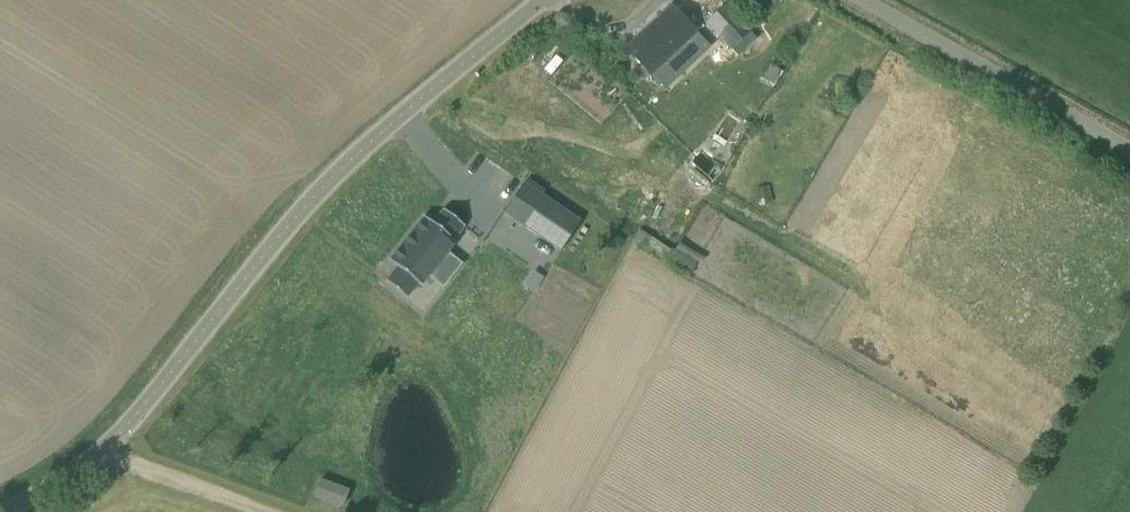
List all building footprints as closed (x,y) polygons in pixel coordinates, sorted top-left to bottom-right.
[(750,31),(725,5),(707,22),(732,49),(750,31)] [(649,27),(626,49),(628,51),(643,68),(651,76),(679,49),(696,34),(670,7),(649,27)] [(641,66),(635,72),(643,82),(650,75),(643,68),(641,66)] [(396,268),(385,282),(406,299),(417,284),(419,286),(428,276),(442,286),(460,264),(446,253),(455,242),(452,240),(463,226),(443,210),(432,224),(423,218),(388,262),(396,268)] [(543,213),(526,245),(586,277),(603,246),(543,213)] [(591,271),(586,287),(596,290),(601,275),(591,271)] [(347,491),(320,480),(314,497),(341,507),(347,491)]
